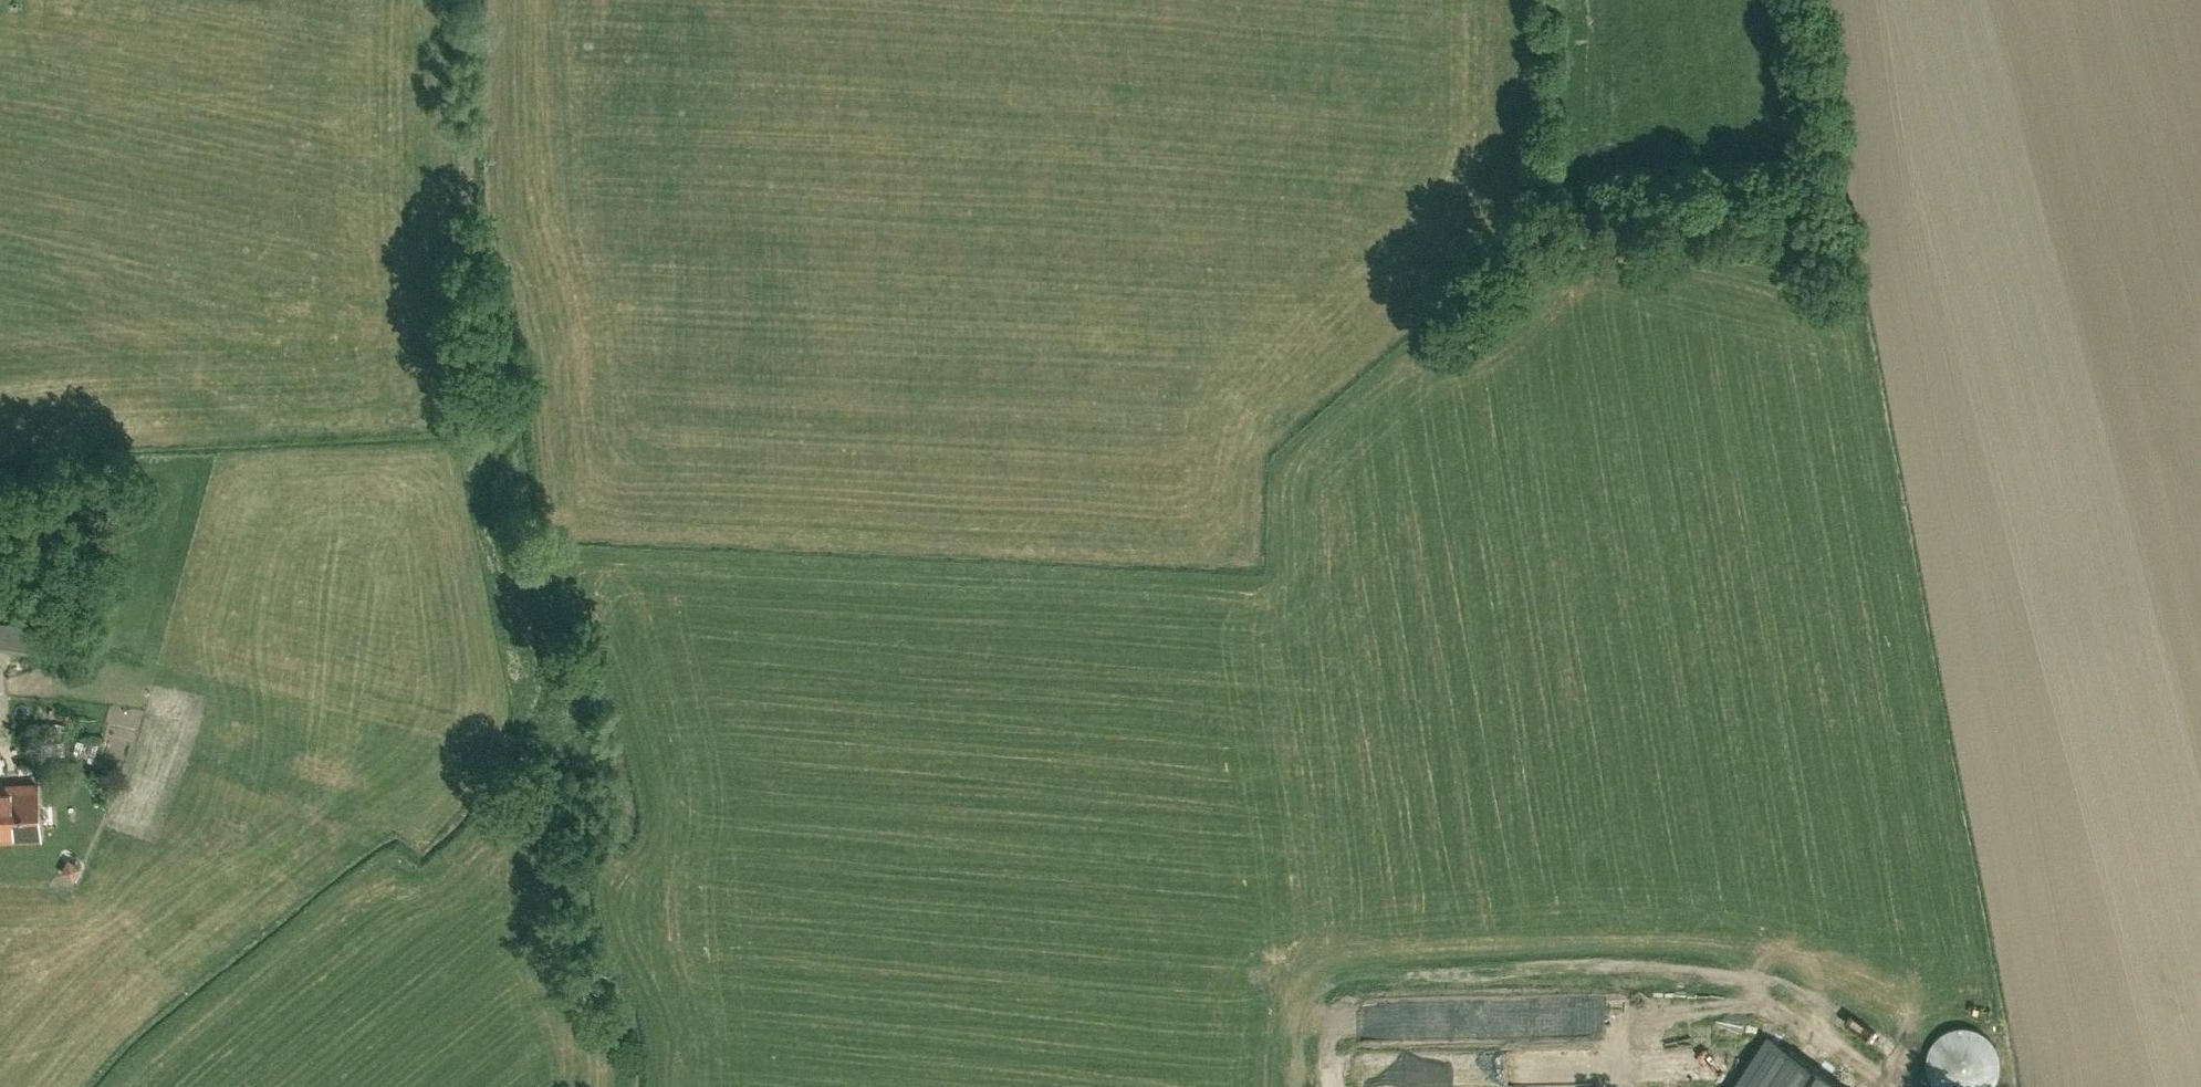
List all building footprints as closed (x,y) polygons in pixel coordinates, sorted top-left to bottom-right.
[(51,627),(0,619),(0,646),(46,653),(51,627)] [(38,783),(0,785),(0,837),(41,835),(38,783)] [(82,866),(74,862),(65,864),(61,873),(75,880),(82,866)] [(2000,1067),(2000,1062),(1999,1053),(1998,1048),(1994,1041),(1987,1034),(1980,1029),(1976,1027),(1967,1025),(1963,1025),(1954,1026),(1950,1027),(1942,1032),(1935,1038),(1930,1045),(1927,1053),(1926,1058),(1926,1062),(1927,1072),(1930,1080),(1933,1084),(1935,1086),(1991,1086),(1994,1083),(1996,1080),(1998,1075),(2000,1067)] [(1736,1086),(1845,1086),(1768,1037),(1736,1086)]
